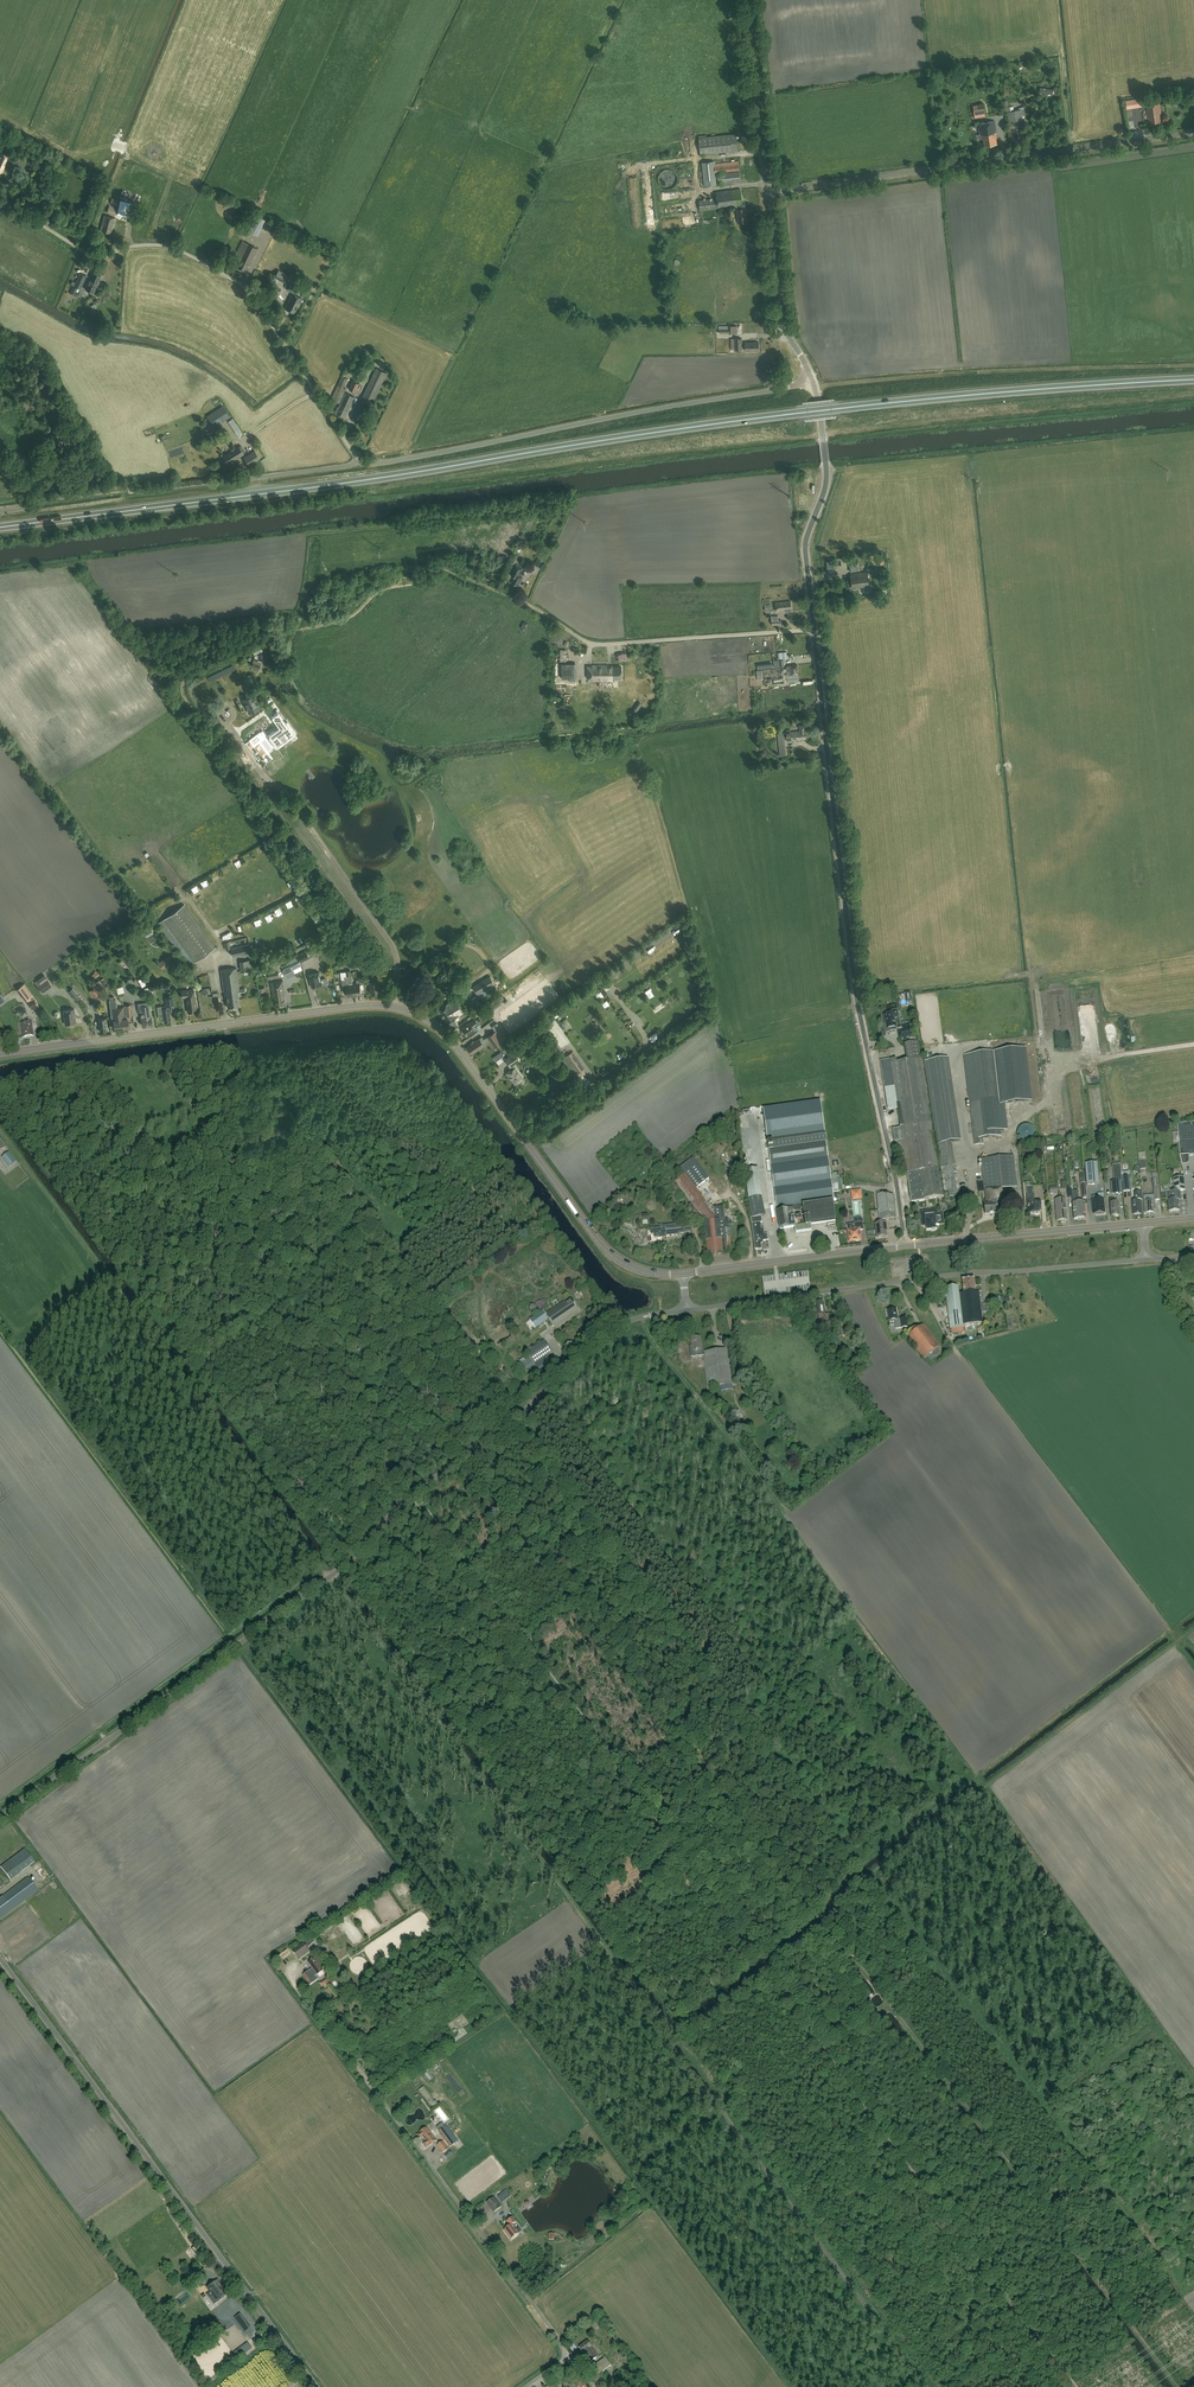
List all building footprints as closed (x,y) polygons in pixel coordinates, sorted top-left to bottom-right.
[(1182,95),(1174,96),(1176,104),(1183,103),(1182,95)] [(1125,101),(1127,109),(1143,106),(1142,98),(1125,101)] [(982,101),(972,104),(975,116),(985,114),(982,101)] [(1160,113),(1161,113),(1160,102),(1147,104),(1148,115),(1150,115),(1151,124),(1161,122),(1160,113)] [(1012,141),(1025,138),(1020,109),(1007,111),(1012,141)] [(995,120),(978,123),(980,133),(981,133),(982,138),(983,138),(984,145),(997,143),(996,137),(997,137),(995,120)] [(699,138),(701,154),(738,150),(736,134),(699,138)] [(7,160),(9,155),(1,152),(0,154),(0,176),(7,160)] [(18,157),(17,161),(24,164),(22,166),(26,168),(28,162),(18,157)] [(21,170),(22,166),(24,164),(17,161),(15,160),(12,166),(21,170)] [(723,172),(723,173),(721,173),(722,182),(740,180),(739,171),(739,161),(714,163),(714,161),(702,162),(704,186),(717,185),(715,172),(723,172)] [(739,223),(747,222),(746,208),(742,208),(741,203),(742,203),(740,189),(716,192),(716,198),(699,200),(700,210),(737,206),(737,209),(739,223)] [(107,212),(117,214),(117,215),(129,218),(132,204),(120,201),(119,208),(109,205),(107,212)] [(264,218),(254,213),(246,229),(257,234),(264,218)] [(100,231),(111,234),(115,218),(104,215),(100,231)] [(233,259),(238,261),(235,267),(245,272),(252,258),(253,259),(258,249),(242,240),(233,259)] [(72,289),(76,291),(77,288),(80,289),(86,275),(80,272),(74,285),(72,289)] [(99,287),(102,289),(104,284),(98,282),(100,276),(93,273),(85,289),(93,292),(94,291),(97,284),(100,285),(99,287)] [(299,287),(290,283),(287,289),(296,294),(299,287)] [(294,313),(300,302),(302,298),(293,293),(291,297),(285,308),(294,313)] [(719,329),(719,334),(734,333),(733,325),(728,326),(728,329),(719,329)] [(745,351),(759,350),(759,342),(745,342),(745,345),(742,345),(742,338),(735,339),(735,349),(742,349),(742,348),(745,348),(745,351)] [(372,405),(388,373),(376,368),(361,400),(372,405)] [(331,400),(337,403),(337,402),(340,404),(339,407),(337,407),(334,413),(346,418),(355,397),(344,392),(346,389),(343,388),(347,379),(342,376),(331,400)] [(351,387),(356,390),(361,381),(356,379),(351,387)] [(362,414),(366,407),(364,406),(360,404),(352,417),(357,419),(360,413),(362,414)] [(230,416),(222,406),(207,416),(214,427),(222,422),(230,416)] [(241,438),(244,435),(232,418),(229,421),(241,438)] [(234,449),(227,454),(223,456),(228,464),(231,461),(245,453),(243,449),(241,450),(239,446),(233,449),(234,449)] [(260,459),(254,450),(244,457),(249,466),(260,459)] [(541,567),(547,554),(541,551),(535,564),(541,567)] [(883,554),(876,555),(877,565),(884,564),(883,554)] [(850,571),(857,571),(856,559),(848,560),(850,571)] [(521,580),(523,576),(519,575),(523,568),(516,565),(511,575),(514,577),(511,582),(518,586),(521,580)] [(857,589),(869,587),(867,572),(850,574),(852,588),(857,587),(857,589)] [(786,611),(792,611),(791,600),(775,602),(776,610),(785,609),(786,611)] [(260,666),(252,663),(250,669),(258,672),(260,666)] [(574,663),(562,664),(562,678),(568,678),(574,678),(574,663)] [(787,674),(798,673),(797,664),(786,666),(787,674)] [(613,678),(622,678),(622,666),(609,667),(609,665),(592,665),(592,666),(587,666),(587,677),(592,677),(592,681),(613,680),(613,678)] [(249,713),(259,708),(253,696),(243,700),(249,713)] [(278,712),(272,717),(278,726),(277,727),(275,728),(275,729),(274,729),(275,730),(268,736),(275,746),(278,744),(283,741),(281,739),(285,735),(287,738),(289,736),(292,734),(294,732),(289,725),(287,722),(286,722),(285,723),(278,712)] [(806,739),(805,737),(806,737),(805,732),(804,725),(799,726),(800,731),(790,732),(790,730),(785,730),(787,741),(806,739)] [(259,732),(249,739),(252,744),(265,735),(263,731),(260,733),(259,732)] [(251,851),(245,853),(248,860),(253,858),(251,851)] [(239,859),(235,861),(240,869),(244,867),(239,859)] [(281,861),(277,865),(281,870),(286,866),(281,861)] [(216,882),(221,879),(216,872),(211,875),(216,882)] [(215,948),(184,905),(158,924),(189,967),(215,948)] [(258,927),(264,925),(261,917),(255,920),(258,927)] [(657,943),(645,952),(650,959),(662,950),(657,943)] [(231,948),(232,956),(251,951),(249,944),(231,948)] [(298,957),(301,962),(313,956),(310,950),(298,957)] [(159,963),(163,969),(173,961),(170,955),(159,963)] [(352,969),(366,963),(363,955),(348,962),(352,969)] [(292,968),(300,963),(297,957),(289,962),(290,965),(292,968)] [(240,962),(241,970),(251,969),(250,960),(240,962)] [(302,965),(294,969),(296,974),(304,970),(302,965)] [(229,969),(234,1006),(240,1006),(238,993),(245,992),(244,988),(239,989),(236,968),(229,969)] [(234,1006),(229,969),(221,970),(224,992),(225,991),(228,1007),(234,1006)] [(268,971),(270,978),(279,977),(278,969),(268,971)] [(308,974),(312,987),(322,984),(319,972),(308,974)] [(42,992),(52,985),(44,975),(38,980),(41,983),(37,986),(42,992)] [(351,997),(355,996),(353,984),(352,975),(344,976),(345,979),(342,980),(343,987),(346,986),(348,996),(351,996),(351,997)] [(491,976),(473,987),(480,998),(497,987),(491,976)] [(143,977),(138,980),(142,987),(147,984),(143,977)] [(353,984),(355,996),(359,996),(358,995),(362,994),(360,984),(364,984),(362,977),(359,977),(359,979),(356,980),(357,983),(353,984)] [(377,977),(373,977),(373,982),(369,982),(371,994),(381,992),(380,981),(378,981),(377,977)] [(276,1006),(286,1005),(284,994),(285,993),(283,980),(271,982),(274,999),(275,999),(276,1006)] [(97,1003),(103,998),(94,987),(89,991),(97,1003)] [(597,987),(592,991),(600,1002),(605,998),(597,987)] [(194,989),(181,991),(182,998),(188,997),(189,1004),(187,1004),(188,1013),(197,1012),(196,1003),(194,989)] [(639,1003),(644,1000),(640,995),(635,998),(639,1003)] [(165,997),(166,1006),(175,1005),(173,996),(165,997)] [(438,1008),(443,1015),(447,1023),(449,1021),(453,1027),(459,1024),(457,1021),(460,1019),(458,1016),(465,1012),(461,1005),(457,997),(438,1008)] [(39,1006),(35,999),(28,1002),(32,1009),(39,1006)] [(114,1029),(122,1028),(119,1007),(116,1008),(115,999),(110,1000),(112,1021),(113,1020),(114,1029)] [(147,1024),(144,1003),(138,1004),(139,1012),(140,1012),(142,1025),(147,1024)] [(149,1005),(145,1006),(145,1003),(144,1003),(147,1024),(152,1024),(149,1005)] [(158,1017),(163,1016),(164,1022),(170,1021),(169,1007),(165,1008),(165,1005),(157,1006),(158,1017)] [(128,1018),(127,1018),(127,1013),(125,1014),(124,1007),(119,1007),(122,1028),(129,1027),(128,1018)] [(477,1012),(480,1017),(488,1012),(484,1007),(477,1012)] [(564,1008),(556,1015),(559,1019),(567,1012),(564,1008)] [(74,1009),(63,1010),(65,1024),(76,1023),(74,1009)] [(616,1009),(610,1012),(613,1018),(619,1015),(616,1009)] [(893,1013),(884,1015),(885,1023),(884,1023),(886,1033),(894,1031),(894,1030),(896,1029),(896,1027),(895,1018),(897,1017),(898,1016),(897,1011),(896,1010),(894,1011),(893,1012),(893,1013)] [(100,1031),(108,1030),(106,1018),(98,1019),(100,1031)] [(473,1027),(478,1023),(475,1019),(471,1022),(462,1028),(467,1035),(475,1030),(473,1027)] [(34,1036),(32,1022),(21,1023),(23,1037),(34,1036)] [(909,1022),(902,1023),(905,1037),(912,1036),(909,1022)] [(498,1023),(492,1027),(496,1032),(488,1036),(495,1047),(508,1039),(498,1023)] [(472,1054),(486,1044),(483,1040),(484,1039),(482,1036),(467,1047),(472,1054)] [(1025,1048),(998,1051),(964,1055),(970,1102),(975,1145),(983,1144),(982,1138),(1001,1136),(1000,1131),(1007,1130),(1004,1104),(1031,1101),(1025,1048)] [(511,1066),(520,1059),(515,1052),(506,1059),(511,1066)] [(579,1063),(571,1052),(563,1058),(570,1068),(571,1068),(576,1075),(583,1070),(579,1063)] [(949,1196),(959,1194),(951,1142),(960,1140),(948,1058),(924,1062),(944,1193),(948,1192),(949,1196)] [(907,1173),(937,1168),(921,1059),(907,1061),(896,1063),(896,1059),(880,1061),(884,1088),(894,1087),(900,1129),(892,1130),(894,1142),(897,1151),(903,1149),(907,1173)] [(515,1084),(523,1078),(516,1067),(506,1074),(509,1078),(510,1077),(515,1084)] [(580,1081),(582,1087),(587,1088),(592,1084),(590,1079),(585,1077),(580,1081)] [(835,1222),(833,1208),(832,1203),(833,1202),(833,1201),(834,1200),(819,1102),(764,1109),(780,1230),(795,1228),(796,1234),(812,1232),(811,1226),(835,1222)] [(1186,1165),(1187,1165),(1188,1165),(1189,1164),(1190,1163),(1190,1162),(1190,1161),(1190,1160),(1190,1156),(1193,1155),(1193,1123),(1178,1124),(1181,1156),(1182,1166),(1186,1165)] [(9,1167),(16,1161),(9,1152),(1,1157),(9,1167)] [(1001,1189),(1017,1187),(1013,1155),(981,1159),(985,1191),(985,1190),(986,1201),(983,1201),(985,1215),(998,1214),(997,1203),(1003,1202),(1001,1189)] [(676,1183),(682,1192),(691,1204),(689,1206),(690,1216),(704,1218),(708,1256),(723,1254),(721,1235),(724,1235),(726,1254),(732,1253),(728,1219),(724,1220),(723,1206),(722,1206),(722,1207),(715,1207),(717,1220),(704,1204),(706,1202),(696,1189),(709,1179),(693,1158),(678,1169),(683,1177),(676,1183)] [(1087,1185),(1099,1184),(1097,1163),(1085,1163),(1087,1185)] [(748,1194),(761,1192),(757,1164),(750,1164),(753,1183),(747,1184),(748,1194)] [(1112,1165),(1114,1181),(1110,1182),(1111,1192),(1112,1195),(1122,1194),(1122,1192),(1121,1182),(1122,1181),(1120,1164),(1112,1165)] [(938,1168),(937,1168),(907,1173),(911,1202),(924,1200),(924,1199),(943,1196),(938,1168)] [(1131,1190),(1129,1172),(1121,1172),(1123,1191),(1131,1190)] [(1179,1211),(1178,1199),(1178,1198),(1179,1197),(1178,1191),(1185,1191),(1184,1178),(1173,1179),(1174,1191),(1166,1192),(1167,1199),(1168,1200),(1169,1212),(1179,1211)] [(861,1189),(852,1189),(852,1199),(862,1198),(861,1189)] [(1145,1213),(1150,1213),(1154,1213),(1154,1207),(1155,1207),(1155,1201),(1160,1200),(1159,1189),(1154,1189),(1154,1195),(1143,1196),(1145,1213)] [(1135,1192),(1136,1200),(1132,1200),(1133,1212),(1134,1212),(1134,1214),(1142,1214),(1141,1200),(1142,1199),(1142,1191),(1135,1192)] [(1098,1196),(1092,1197),(1094,1211),(1095,1211),(1095,1214),(1104,1213),(1103,1198),(1104,1198),(1104,1193),(1098,1193),(1098,1196)] [(882,1223),(875,1224),(877,1238),(886,1237),(885,1229),(886,1229),(885,1223),(885,1220),(896,1219),(893,1195),(888,1196),(888,1194),(877,1196),(880,1215),(881,1215),(882,1221),(882,1223)] [(1039,1213),(1039,1210),(1041,1210),(1040,1201),(1034,1201),(1033,1194),(1027,1195),(1027,1202),(1028,1202),(1028,1208),(1027,1209),(1028,1214),(1035,1213),(1035,1214),(1035,1215),(1036,1215),(1037,1215),(1038,1215),(1038,1214),(1039,1214),(1039,1213)] [(753,1217),(751,1218),(755,1249),(762,1249),(761,1241),(768,1240),(767,1234),(765,1234),(764,1228),(761,1228),(761,1222),(762,1222),(761,1216),(755,1217),(765,1215),(761,1196),(748,1198),(749,1199),(753,1217)] [(1110,1199),(1110,1203),(1111,1216),(1119,1215),(1118,1202),(1114,1203),(1114,1199),(1110,1199)] [(928,1215),(927,1215),(927,1216),(927,1218),(922,1218),(922,1219),(922,1225),(923,1225),(926,1225),(927,1230),(931,1229),(932,1231),(935,1230),(935,1229),(936,1229),(935,1224),(937,1223),(936,1218),(938,1218),(937,1211),(936,1210),(928,1211),(928,1215)] [(847,1225),(849,1243),(860,1241),(859,1231),(863,1231),(861,1218),(854,1219),(855,1224),(847,1225)] [(663,1229),(651,1230),(651,1233),(655,1233),(655,1239),(667,1238),(667,1236),(692,1233),(692,1228),(681,1230),(681,1225),(663,1227),(663,1229)] [(964,1292),(959,1293),(958,1286),(945,1287),(950,1329),(963,1327),(963,1325),(982,1322),(979,1291),(976,1291),(974,1279),(962,1281),(964,1292)] [(563,1302),(558,1306),(568,1321),(580,1313),(570,1299),(565,1303),(563,1302)] [(827,1330),(832,1330),(830,1315),(825,1316),(824,1303),(822,1303),(822,1301),(817,1302),(817,1308),(816,1308),(816,1316),(817,1315),(817,1319),(825,1318),(827,1330)] [(555,1329),(568,1321),(558,1306),(545,1315),(542,1311),(530,1320),(536,1328),(548,1319),(555,1329)] [(900,1320),(898,1320),(896,1309),(887,1310),(889,1321),(895,1320),(896,1329),(908,1327),(906,1318),(900,1319),(900,1320)] [(928,1355),(936,1349),(940,1346),(924,1324),(907,1337),(924,1358),(927,1355),(928,1355)] [(720,1386),(733,1384),(729,1348),(704,1352),(703,1349),(702,1349),(700,1337),(691,1338),(692,1346),(689,1346),(691,1357),(704,1355),(708,1387),(720,1386)] [(535,1364),(546,1356),(552,1353),(544,1341),(527,1353),(535,1364)] [(939,1353),(936,1349),(928,1355),(931,1360),(939,1353)] [(547,1357),(535,1366),(542,1375),(554,1367),(547,1357)] [(25,1849),(10,1860),(0,1868),(10,1880),(34,1862),(25,1849)] [(0,1919),(39,1891),(29,1877),(0,1899),(0,1918),(0,1919)] [(292,1951),(299,1960),(309,1952),(303,1943),(292,1951)] [(315,1976),(317,1974),(317,1975),(323,1971),(314,1958),(308,1962),(312,1968),(303,1975),(310,1985),(318,1979),(315,1976)] [(323,1987),(324,1986),(328,1983),(325,1979),(320,1983),(323,1987)] [(435,2108),(444,2121),(450,2118),(440,2104),(435,2108)] [(439,2131),(450,2147),(457,2142),(445,2126),(439,2131)] [(426,2127),(418,2133),(417,2134),(420,2139),(423,2137),(426,2142),(423,2144),(426,2148),(436,2141),(426,2127)] [(437,2145),(443,2152),(448,2149),(442,2141),(437,2145)] [(494,2197),(487,2202),(495,2212),(501,2207),(494,2197)] [(521,2231),(518,2227),(516,2229),(513,2225),(516,2222),(512,2217),(507,2222),(510,2226),(504,2230),(511,2239),(514,2237),(515,2237),(516,2236),(519,2233),(521,2231)] [(220,2290),(214,2281),(206,2287),(211,2293),(211,2292),(218,2301),(226,2295),(222,2289),(220,2290)] [(587,2341),(579,2347),(590,2362),(598,2356),(587,2341)] [(606,2357),(593,2366),(598,2374),(611,2365),(606,2357)]
